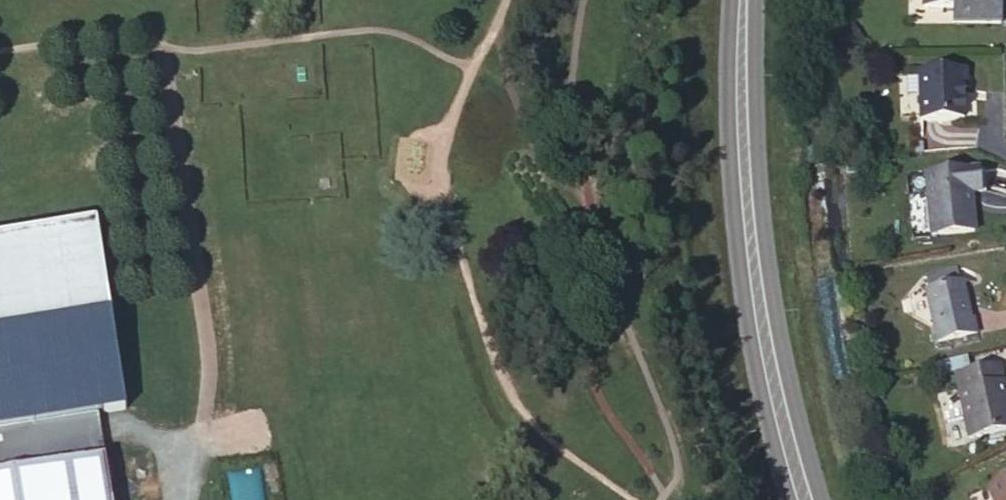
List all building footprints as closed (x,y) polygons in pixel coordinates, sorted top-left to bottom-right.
[(927,10),(956,11),(957,24),(1004,23),(1004,0),(926,0),(927,10)] [(970,73),(922,74),(923,121),(967,121),(967,91),(970,91),(970,73)] [(981,193),(978,172),(925,183),(935,242),(979,234),(972,195),(981,193)] [(982,172),(978,172),(981,193),(986,193),(982,172)] [(0,242),(0,474),(103,457),(96,416),(127,411),(113,318),(98,226),(0,242)] [(955,270),(925,277),(928,290),(958,283),(955,270)] [(970,318),(962,283),(958,283),(928,290),(925,291),(936,343),(976,334),(972,318),(970,318)] [(999,365),(956,376),(969,440),(1005,431),(1005,397),(999,365)] [(103,457),(0,474),(0,499),(110,499),(103,457)] [(986,497),(988,499),(1005,499),(1005,487),(986,497)]
